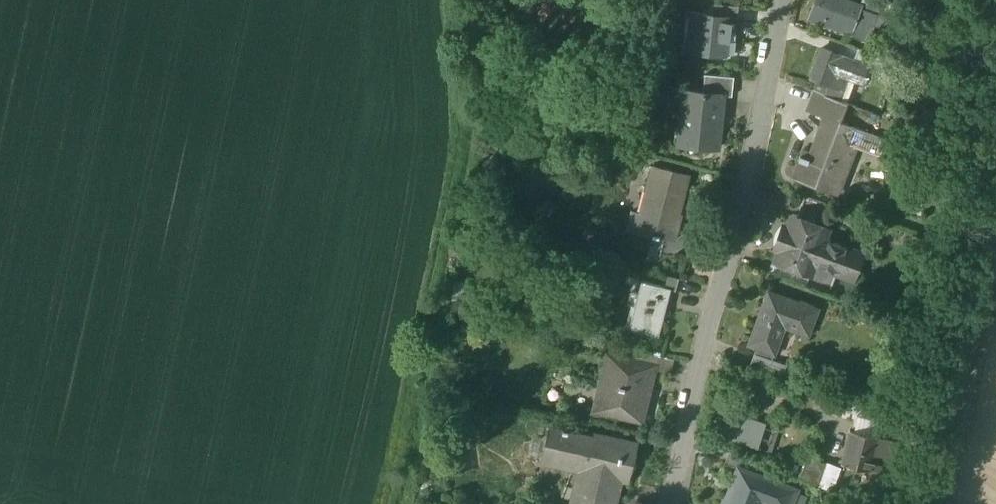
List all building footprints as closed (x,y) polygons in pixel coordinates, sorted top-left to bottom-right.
[(852,29),(860,7),(861,5),(860,5),(847,0),(816,0),(811,13),(825,18),(826,14),(841,20),(839,24),(852,29)] [(877,14),(882,0),(862,0),(860,5),(861,5),(860,7),(877,14)] [(703,2),(702,13),(712,14),(713,3),(703,2)] [(739,6),(713,3),(712,14),(712,15),(738,17),(739,6)] [(726,53),(734,54),(735,39),(728,39),(729,29),(737,30),(738,18),(738,17),(712,15),(712,14),(702,13),(687,12),(685,34),(690,34),(688,50),(726,54),(726,53)] [(826,14),(825,18),(839,24),(841,20),(826,14)] [(811,77),(842,89),(847,76),(865,83),(871,66),(871,65),(854,59),(822,47),(811,77)] [(871,66),(894,75),(898,62),(858,48),(854,59),(871,65),(871,66)] [(724,95),(732,96),(734,76),(705,73),(703,91),(724,93),(724,95)] [(680,143),(719,147),(724,95),(724,93),(703,91),(685,89),(680,143)] [(825,117),(827,117),(834,98),(815,90),(807,110),(825,117)] [(834,98),(827,117),(825,117),(809,158),(801,155),(799,159),(800,159),(793,178),(827,191),(829,186),(840,190),(853,155),(845,152),(849,142),(857,145),(883,155),(889,140),(873,134),(841,122),(848,103),(834,98)] [(853,155),(857,145),(849,142),(845,152),(853,155)] [(664,238),(675,241),(681,217),(679,216),(690,175),(652,165),(640,212),(632,210),(627,230),(653,237),(659,238),(659,237),(664,238)] [(797,217),(820,226),(828,203),(806,195),(797,217)] [(815,264),(819,266),(829,240),(824,238),(828,229),(820,226),(797,217),(793,215),(788,227),(784,225),(775,247),(780,249),(776,260),(811,274),(815,264)] [(647,263),(657,265),(664,238),(659,237),(659,238),(653,237),(647,263)] [(863,253),(829,240),(819,266),(838,273),(853,278),(863,253)] [(829,296),(838,273),(819,266),(815,264),(811,274),(776,260),(770,273),(829,296)] [(678,286),(681,276),(648,267),(645,277),(678,286)] [(630,327),(659,334),(671,288),(647,282),(640,311),(634,309),(630,327)] [(750,343),(774,352),(784,324),(809,333),(818,308),(769,290),(750,343)] [(654,369),(671,373),(674,359),(638,350),(635,361),(655,366),(654,369)] [(751,364),(788,377),(792,366),(755,352),(751,364)] [(602,411),(642,420),(654,369),(655,366),(635,361),(608,354),(602,382),(609,384),(602,411)] [(721,431),(767,448),(778,420),(731,402),(721,431)] [(875,431),(878,418),(861,415),(858,428),(875,431)] [(542,459),(580,469),(582,461),(558,455),(565,429),(564,429),(550,426),(542,459)] [(580,489),(616,498),(621,478),(629,480),(638,444),(594,433),(593,436),(568,430),(568,428),(564,427),(564,429),(565,429),(558,455),(582,461),(587,462),(581,487),(580,489)] [(842,463),(874,470),(883,438),(851,430),(842,463)] [(874,470),(886,473),(894,440),(883,438),(874,470)] [(741,468),(755,473),(760,462),(730,451),(725,463),(741,469),(741,468)] [(799,477),(818,484),(827,462),(808,455),(799,477)] [(580,469),(576,486),(581,487),(587,462),(582,461),(580,469)] [(764,502),(769,503),(792,503),(798,489),(755,473),(741,468),(741,469),(731,494),(729,493),(724,503),(764,503),(764,502)] [(573,503),(615,503),(616,498),(580,489),(581,487),(576,486),(571,503),(573,503)]
